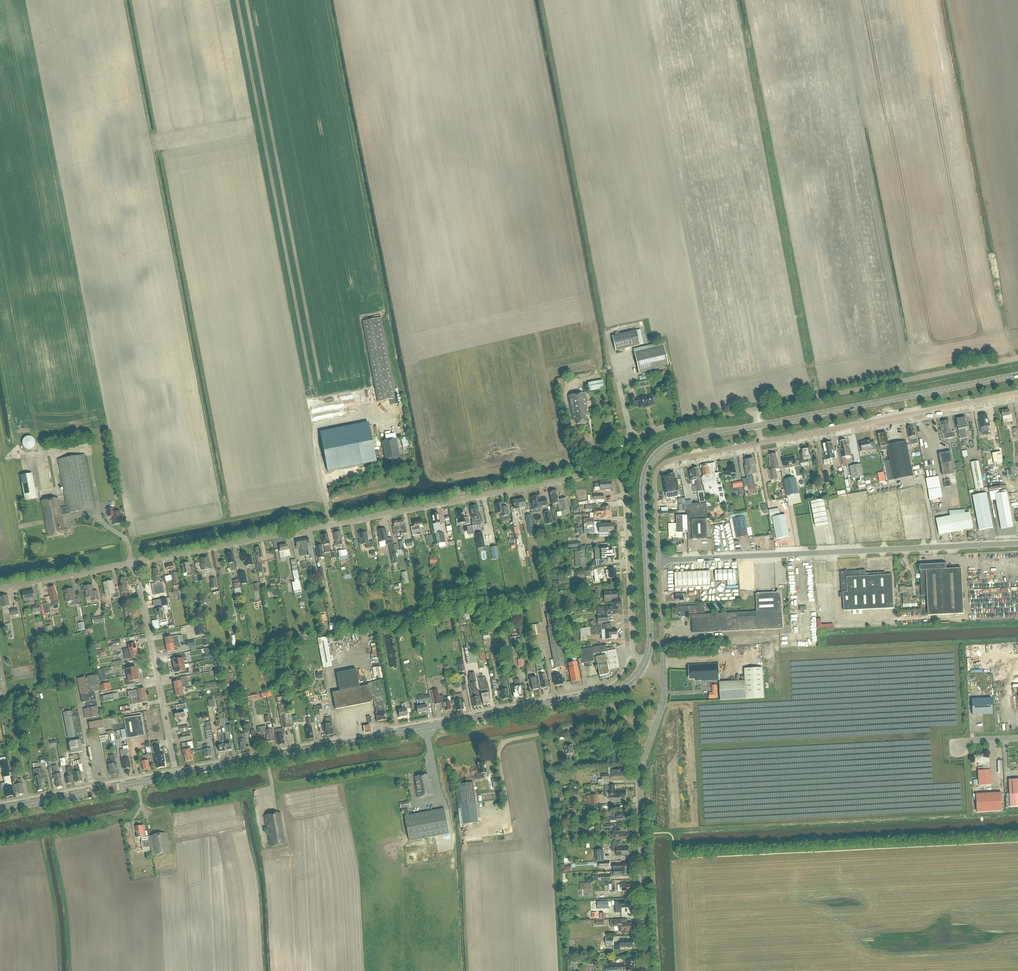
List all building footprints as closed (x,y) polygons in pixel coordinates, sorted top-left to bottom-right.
[(397,405),(381,319),(363,322),(378,402),(390,400),(391,406),(397,405)] [(636,331),(612,336),(615,351),(640,345),(636,331)] [(639,373),(668,366),(664,346),(634,353),(639,373)] [(641,383),(648,382),(647,375),(639,376),(641,383)] [(589,392),(604,389),(602,381),(587,383),(589,392)] [(587,423),(586,417),(588,417),(586,411),(588,411),(585,393),(568,396),(573,421),(576,420),(577,425),(587,423)] [(635,401),(633,395),(628,396),(631,407),(636,406),(636,405),(639,404),(640,408),(645,407),(645,408),(650,406),(650,405),(654,404),(652,396),(636,400),(636,401),(635,401)] [(1002,412),(1003,417),(1004,421),(1012,420),(1011,414),(1010,414),(1009,410),(1005,411),(1004,411),(1002,411),(1002,412)] [(990,427),(988,420),(987,415),(979,416),(980,421),(979,422),(981,433),(988,432),(987,427),(990,427)] [(946,433),(947,439),(952,438),(951,432),(949,421),(941,423),(943,434),(946,433)] [(370,429),(321,438),(328,472),(377,462),(370,429)] [(916,439),(914,429),(908,430),(908,434),(909,438),(910,438),(911,445),(918,444),(917,438),(916,439)] [(909,454),(908,448),(907,442),(889,446),(886,433),(878,435),(881,451),(888,450),(890,459),(890,461),(885,462),(889,481),(894,480),(894,481),(913,477),(910,460),(909,454)] [(28,450),(29,450),(30,449),(31,449),(32,449),(33,448),(34,447),(35,446),(35,445),(35,444),(35,443),(35,442),(35,441),(35,440),(34,439),(33,438),(32,437),(31,437),(30,437),(29,437),(28,437),(27,437),(26,437),(25,438),(24,439),(23,440),(23,441),(23,442),(22,443),(23,444),(23,445),(23,446),(24,447),(24,448),(25,448),(26,449),(27,449),(28,449),(28,450)] [(401,466),(399,458),(400,458),(397,439),(382,442),(385,461),(390,460),(392,468),(397,467),(398,468),(399,467),(400,467),(401,466)] [(872,444),(871,440),(867,441),(867,442),(861,443),(862,451),(866,450),(867,451),(876,450),(875,443),(872,444)] [(847,446),(846,441),(840,442),(841,447),(839,447),(842,458),(846,457),(846,459),(851,458),(849,445),(847,446)] [(832,460),(835,459),(835,457),(834,457),(833,456),(830,456),(828,444),(824,445),(827,460),(824,461),(825,465),(831,464),(831,465),(833,465),(832,460)] [(835,457),(835,459),(837,459),(836,452),(834,452),(832,444),(828,444),(830,456),(833,456),(834,457),(835,457)] [(800,461),(801,467),(810,465),(808,459),(812,459),(811,454),(810,454),(809,448),(801,449),(802,454),(801,454),(803,460),(800,461)] [(943,476),(955,474),(951,452),(939,454),(943,476)] [(992,454),(994,464),(1003,463),(1001,452),(992,454)] [(777,459),(776,454),(769,455),(770,461),(771,470),(769,471),(771,481),(778,479),(776,470),(779,469),(778,459),(777,459)] [(68,513),(94,508),(84,455),(58,460),(67,507),(60,509),(58,499),(41,502),(48,537),(65,534),(61,516),(69,514),(68,513)] [(783,458),(785,469),(800,466),(799,461),(795,462),(794,456),(783,458)] [(755,464),(754,459),(745,460),(746,466),(745,466),(749,487),(755,486),(753,475),(757,474),(756,464),(755,464)] [(975,489),(983,488),(979,461),(971,463),(975,489)] [(705,496),(714,495),(719,496),(720,505),(726,504),(725,500),(720,473),(715,474),(714,467),(715,467),(714,464),(700,466),(701,469),(703,478),(701,478),(704,491),(705,496)] [(864,476),(861,464),(849,467),(852,479),(860,477),(860,481),(857,481),(859,490),(866,489),(863,476),(864,476)] [(736,477),(735,474),(736,474),(735,465),(729,466),(730,470),(726,471),(727,475),(732,474),(733,478),(736,477)] [(698,492),(702,492),(700,480),(698,469),(693,470),(694,470),(690,471),(692,482),(696,481),(698,492)] [(25,501),(37,499),(33,474),(21,476),(25,501)] [(667,499),(680,496),(677,480),(676,480),(675,474),(669,475),(669,476),(664,476),(663,476),(662,478),(663,478),(667,499)] [(930,500),(943,498),(940,476),(927,478),(930,500)] [(787,496),(799,494),(795,478),(784,480),(787,496)] [(611,490),(611,481),(599,482),(599,483),(594,484),(595,488),(600,487),(600,490),(611,490)] [(558,500),(557,490),(554,491),(552,491),(549,492),(552,506),(558,505),(559,511),(561,510),(562,512),(561,512),(562,516),(570,515),(567,499),(558,500)] [(999,494),(998,490),(989,492),(991,500),(996,499),(1001,529),(1013,527),(1007,493),(999,494)] [(706,502),(705,496),(704,491),(702,492),(698,492),(700,503),(705,502),(706,502)] [(979,531),(993,528),(986,493),(973,496),(979,531)] [(539,500),(539,496),(531,498),(533,510),(541,508),(541,507),(547,505),(546,499),(539,500)] [(679,511),(686,510),(685,498),(678,499),(679,511)] [(518,500),(520,509),(526,508),(527,511),(529,510),(528,505),(525,505),(524,499),(518,500)] [(514,510),(520,509),(518,500),(513,502),(514,507),(511,508),(512,514),(515,513),(514,510)] [(816,527),(828,525),(824,500),(811,502),(816,527)] [(709,520),(705,502),(700,503),(687,505),(687,516),(688,533),(688,540),(707,540),(707,520),(709,520)] [(510,520),(507,508),(507,507),(503,508),(502,504),(496,505),(497,514),(500,513),(501,517),(504,517),(505,521),(510,520)] [(594,513),(611,512),(610,512),(610,507),(600,507),(600,509),(598,509),(598,504),(591,505),(592,510),(593,510),(594,513)] [(476,508),(476,506),(470,507),(472,522),(480,520),(477,507),(476,508)] [(114,512),(113,508),(107,509),(108,517),(112,516),(114,525),(122,523),(120,511),(114,512)] [(771,517),(780,515),(779,509),(770,510),(771,517)] [(964,514),(963,510),(949,511),(950,516),(936,519),(939,535),(973,528),(970,513),(964,514)] [(464,519),(463,511),(456,513),(458,520),(456,520),(457,524),(466,523),(466,525),(470,524),(469,518),(464,519)] [(546,525),(552,523),(550,512),(544,513),(546,525)] [(441,530),(440,523),(438,513),(431,515),(433,524),(435,534),(437,544),(445,543),(443,532),(443,529),(441,530)] [(777,539),(790,537),(786,515),(773,518),(777,539)] [(682,533),(688,533),(687,516),(676,517),(677,524),(669,525),(670,539),(682,538),(682,533)] [(736,539),(748,536),(744,517),(733,519),(736,539)] [(413,521),(414,527),(411,528),(413,537),(421,535),(420,528),(423,527),(421,519),(413,521)] [(398,521),(400,531),(401,530),(402,535),(407,534),(405,525),(404,526),(403,520),(398,521)] [(588,523),(583,523),(584,529),(588,529),(589,533),(589,534),(599,534),(603,534),(603,537),(608,536),(608,533),(608,531),(613,531),(613,525),(608,525),(602,525),(600,525),(600,522),(588,523)] [(388,539),(386,529),(378,530),(380,542),(385,542),(386,546),(392,544),(391,538),(388,539)] [(335,546),(336,546),(342,545),(340,532),(333,533),(335,541),(336,543),(334,543),(335,546)] [(369,542),(367,533),(359,534),(361,545),(365,544),(366,549),(374,547),(373,542),(369,542)] [(485,547),(482,533),(474,534),(477,549),(485,547)] [(328,542),(328,540),(329,540),(328,534),(322,535),(323,544),(324,544),(325,549),(331,548),(330,542),(328,542)] [(427,546),(428,546),(434,545),(432,535),(425,536),(427,546)] [(302,539),(305,556),(309,555),(307,547),(311,546),(310,543),(309,544),(308,538),(302,539)] [(301,557),(305,556),(302,539),(296,540),(297,546),(296,546),(296,549),(300,549),(301,557)] [(288,550),(287,545),(279,546),(280,552),(279,552),(280,558),(290,556),(289,550),(288,550)] [(319,561),(321,561),(321,558),(324,558),(322,546),(316,547),(319,561)] [(609,549),(609,548),(600,548),(600,549),(595,549),(595,560),(599,560),(600,561),(608,560),(607,558),(614,558),(613,550),(612,549),(609,549)] [(575,567),(585,567),(585,552),(575,552),(575,567)] [(232,572),(236,571),(234,563),(232,553),(226,554),(228,564),(229,568),(232,572)] [(251,557),(247,558),(246,553),(240,554),(242,562),(244,562),(245,567),(253,565),(251,557)] [(209,564),(208,558),(201,559),(202,563),(201,563),(202,571),(211,569),(210,563),(209,564)] [(293,592),(301,590),(299,580),(300,580),(295,559),(291,560),(294,571),(292,572),(295,582),(292,583),(293,592)] [(190,569),(189,563),(181,565),(183,574),(187,573),(187,576),(195,575),(194,569),(190,569)] [(173,585),(179,583),(177,573),(175,573),(175,572),(173,564),(166,565),(167,571),(170,571),(171,576),(172,576),(173,585)] [(927,596),(928,616),(964,614),(962,569),(947,570),(946,564),(919,565),(919,571),(920,571),(921,596),(927,596)] [(155,584),(152,585),(154,596),(165,593),(163,582),(160,583),(159,581),(161,581),(159,572),(158,573),(157,569),(153,570),(154,574),(153,574),(154,581),(155,581),(155,584)] [(741,590),(753,589),(752,569),(740,570),(741,590)] [(609,571),(602,572),(603,582),(610,582),(610,579),(616,578),(615,570),(609,570),(609,571)] [(736,585),(736,580),(735,570),(715,571),(716,581),(727,581),(728,585),(736,585)] [(675,588),(711,587),(710,571),(675,573),(675,588)] [(842,593),(840,593),(840,598),(843,597),(844,611),(894,609),(892,575),(886,576),(885,572),(867,573),(867,577),(866,577),(866,571),(858,571),(846,572),(846,571),(841,572),(842,591),(842,593)] [(238,574),(241,585),(247,583),(245,572),(238,574)] [(126,581),(125,578),(120,579),(121,586),(120,587),(121,593),(128,592),(127,586),(129,585),(128,581),(126,581)] [(113,586),(113,581),(103,583),(106,596),(113,595),(114,599),(120,598),(119,591),(115,592),(114,586),(113,586)] [(92,585),(87,586),(87,585),(83,586),(84,591),(85,591),(86,599),(92,597),(93,601),(99,600),(98,593),(97,591),(94,592),(92,585)] [(55,592),(54,587),(48,588),(50,597),(51,597),(52,606),(59,604),(58,600),(58,595),(57,596),(56,592),(55,592)] [(905,588),(905,587),(900,587),(900,594),(903,594),(903,604),(917,604),(917,599),(913,599),(912,588),(905,588)] [(75,600),(73,589),(64,591),(66,603),(71,602),(72,606),(79,605),(78,599),(75,600)] [(692,616),(693,634),(783,629),(782,611),(783,610),(783,609),(782,608),(781,593),(778,590),(776,593),(756,594),(757,612),(705,615),(692,616)] [(30,604),(30,600),(35,599),(33,591),(23,593),(24,601),(25,601),(25,605),(30,604)] [(601,595),(601,599),(604,599),(604,602),(611,602),(611,601),(617,600),(616,592),(610,592),(604,592),(604,595),(601,595)] [(8,607),(10,606),(8,596),(0,597),(2,608),(3,612),(8,610),(8,607)] [(205,596),(202,600),(207,604),(210,601),(205,596)] [(45,615),(51,613),(49,603),(43,605),(45,615)] [(606,607),(602,607),(603,615),(597,615),(598,622),(602,622),(608,622),(607,615),(617,615),(617,607),(613,607),(613,606),(606,607)] [(692,616),(705,615),(704,606),(679,607),(680,613),(679,613),(679,614),(680,614),(680,617),(684,617),(684,616),(692,616)] [(165,618),(163,608),(155,610),(157,620),(160,619),(161,622),(167,621),(166,618),(165,618)] [(93,624),(104,622),(103,616),(92,618),(93,624)] [(861,623),(822,624),(822,619),(818,619),(818,629),(861,627),(861,623)] [(338,622),(329,624),(330,630),(339,629),(338,622)] [(602,635),(611,630),(610,624),(603,625),(598,626),(596,626),(591,627),(580,629),(581,640),(586,640),(586,636),(602,635)] [(197,636),(204,634),(202,625),(195,626),(197,636)] [(529,626),(530,637),(537,636),(536,625),(529,626)] [(561,647),(558,627),(548,629),(555,669),(564,667),(562,652),(564,652),(563,647),(561,647)] [(611,630),(602,635),(602,640),(605,640),(609,640),(611,640),(612,640),(617,639),(617,630),(611,630)] [(343,641),(342,635),(326,638),(326,637),(317,639),(323,668),(332,666),(328,644),(343,641)] [(172,637),(165,638),(166,645),(173,644),(179,643),(178,636),(172,637)] [(511,649),(521,647),(519,637),(509,639),(511,649)] [(113,648),(121,646),(120,640),(112,641),(113,648)] [(173,644),(166,645),(168,652),(175,651),(177,651),(176,648),(180,647),(179,643),(173,644)] [(128,653),(137,651),(136,644),(129,645),(129,650),(128,650),(128,649),(123,650),(124,653),(128,653)] [(607,652),(606,645),(579,650),(581,664),(596,661),(596,664),(597,664),(599,676),(607,675),(609,673),(608,670),(619,668),(615,650),(607,652)] [(128,653),(124,653),(125,661),(138,658),(137,651),(128,653)] [(174,667),(184,665),(184,661),(187,661),(185,655),(178,656),(179,660),(173,661),(174,667)] [(577,667),(574,655),(571,656),(572,663),(568,663),(569,668),(571,682),(572,686),(580,684),(580,681),(577,666),(577,667)] [(463,659),(456,661),(459,672),(465,671),(463,659)] [(720,680),(719,664),(689,665),(689,680),(695,679),(695,681),(701,681),(720,680)] [(184,665),(174,667),(175,673),(181,672),(182,675),(189,673),(188,668),(185,669),(184,665)] [(128,676),(138,674),(137,668),(131,669),(130,666),(123,668),(123,670),(126,670),(128,676)] [(372,668),(374,676),(377,675),(378,679),(383,678),(381,666),(372,668)] [(104,668),(98,669),(100,681),(106,679),(104,668)] [(721,701),(764,698),(763,668),(744,669),(745,681),(720,682),(721,701)] [(335,710),(372,703),(371,701),(368,685),(368,686),(360,687),(356,669),(336,673),(340,691),(332,692),(335,710)] [(541,675),(541,671),(537,672),(539,683),(541,682),(542,688),(549,687),(547,680),(546,681),(544,675),(541,675)] [(472,683),(477,707),(481,706),(479,697),(478,697),(476,689),(477,689),(475,682),(476,682),(474,672),(470,673),(471,674),(472,683)] [(563,685),(563,683),(566,683),(565,679),(563,680),(562,680),(561,675),(558,676),(558,673),(554,674),(554,677),(555,686),(563,685)] [(138,674),(128,676),(128,679),(125,680),(127,686),(134,684),(133,681),(139,680),(138,674)] [(473,707),(477,707),(472,683),(471,674),(469,675),(469,679),(470,683),(471,689),(470,689),(473,707)] [(98,707),(95,692),(99,691),(96,675),(78,679),(82,703),(86,702),(88,709),(84,709),(86,717),(88,717),(90,718),(90,719),(91,723),(89,723),(90,731),(104,728),(102,720),(101,721),(101,716),(99,716),(98,707)] [(174,683),(175,690),(182,688),(185,688),(189,687),(187,676),(181,678),(181,681),(174,683)] [(507,689),(506,682),(507,682),(507,677),(500,678),(501,683),(502,683),(503,690),(500,691),(500,692),(500,693),(500,694),(501,694),(502,700),(509,699),(508,689),(507,689)] [(532,691),(538,689),(536,677),(530,678),(532,691)] [(489,693),(486,681),(485,678),(478,679),(481,694),(483,705),(490,704),(489,698),(490,697),(489,693)] [(520,685),(519,679),(514,680),(515,686),(512,687),(514,697),(515,698),(519,697),(522,696),(522,691),(523,691),(521,685),(520,685)] [(381,705),(384,705),(380,681),(368,683),(368,686),(368,685),(371,701),(374,701),(375,706),(381,705)] [(139,697),(146,695),(144,688),(135,690),(136,697),(139,697)] [(185,688),(175,690),(176,697),(183,695),(183,691),(186,690),(185,688)] [(439,697),(438,690),(432,691),(434,705),(441,704),(440,703),(443,703),(445,711),(451,710),(450,702),(449,702),(448,698),(443,698),(443,696),(439,697)] [(463,705),(462,699),(463,699),(462,694),(453,695),(454,700),(451,701),(452,705),(453,705),(454,705),(455,707),(456,707),(456,711),(463,710),(462,705),(463,705)] [(139,697),(136,697),(131,698),(131,701),(136,700),(137,704),(147,702),(146,695),(139,697)] [(424,705),(423,703),(430,702),(429,696),(418,698),(420,706),(416,707),(418,714),(428,712),(426,705),(424,705)] [(973,715),(993,714),(992,702),(972,703),(973,715)] [(284,729),(293,727),(291,715),(290,713),(287,714),(286,713),(284,711),(283,711),(281,703),(278,703),(279,712),(281,724),(282,729),(275,730),(278,745),(284,744),(283,734),(285,734),(284,729)] [(187,710),(186,707),(186,704),(180,705),(181,711),(174,712),(176,718),(184,717),(184,713),(188,712),(188,709),(187,710)] [(406,709),(405,704),(402,705),(403,709),(398,710),(399,717),(407,716),(406,709)] [(315,716),(320,715),(319,710),(322,710),(322,705),(313,707),(315,716)] [(385,711),(382,712),(381,705),(375,706),(376,713),(375,714),(375,718),(377,717),(378,721),(387,720),(385,711)] [(77,712),(76,708),(73,708),(73,711),(63,713),(68,738),(70,738),(71,742),(69,744),(71,754),(83,752),(81,745),(85,744),(79,711),(77,712)] [(127,739),(138,737),(138,736),(144,735),(141,716),(124,719),(127,739)] [(313,739),(313,736),(311,724),(312,723),(311,718),(307,719),(308,727),(305,728),(307,737),(308,740),(313,739)] [(334,735),(330,718),(325,719),(326,722),(324,722),(324,725),(322,725),(324,732),(325,732),(326,736),(334,735)] [(257,728),(258,734),(265,732),(267,743),(275,741),(272,729),(267,730),(266,726),(257,728)] [(207,740),(213,739),(212,732),(211,727),(204,728),(205,733),(207,740)] [(222,734),(226,751),(232,750),(230,743),(227,744),(225,734),(222,734)] [(245,739),(245,737),(246,737),(245,734),(238,735),(241,751),(247,750),(246,745),(247,744),(246,739),(245,739)] [(621,735),(621,734),(611,735),(612,743),(622,742),(622,741),(623,741),(623,735),(621,735)] [(611,746),(610,740),(607,740),(608,746),(602,746),(602,750),(609,750),(609,749),(611,749),(613,749),(613,746),(611,746)] [(156,763),(157,768),(163,767),(165,767),(164,762),(165,762),(163,754),(161,754),(159,745),(159,741),(151,742),(154,755),(156,763)] [(192,742),(188,743),(188,746),(185,747),(185,749),(183,750),(184,757),(185,757),(186,761),(192,760),(191,756),(192,756),(190,749),(191,748),(190,746),(193,746),(192,742)] [(209,749),(208,745),(203,746),(204,750),(205,758),(212,756),(211,753),(211,752),(211,748),(209,749)] [(120,751),(121,755),(122,759),(124,769),(130,768),(128,758),(127,754),(129,753),(128,750),(129,750),(128,746),(123,747),(123,750),(120,751)] [(568,759),(571,758),(570,754),(574,754),(572,746),(565,747),(566,755),(567,755),(568,759)] [(143,770),(150,769),(149,761),(151,761),(150,754),(147,754),(147,756),(142,757),(143,762),(142,762),(143,770)] [(116,763),(115,755),(109,756),(110,761),(108,761),(109,764),(109,765),(110,769),(108,769),(109,772),(110,772),(111,775),(119,774),(117,763),(116,763)] [(983,759),(983,755),(974,756),(974,763),(978,763),(978,766),(990,765),(990,758),(985,758),(986,759),(983,759)] [(73,758),(70,759),(71,762),(71,767),(72,767),(72,770),(75,769),(75,768),(75,765),(79,765),(80,765),(79,761),(74,762),(73,758)] [(10,777),(12,776),(11,773),(10,773),(8,765),(7,760),(0,761),(1,766),(3,774),(2,774),(3,778),(4,778),(10,777)] [(481,764),(480,763),(478,763),(478,764),(477,764),(479,774),(475,774),(476,780),(484,778),(483,773),(486,773),(486,771),(486,769),(485,769),(484,763),(481,764)] [(59,774),(57,765),(52,766),(54,775),(53,775),(55,782),(56,782),(57,788),(62,786),(61,781),(62,781),(61,774),(59,774)] [(79,765),(75,765),(75,768),(75,769),(76,770),(73,771),(76,783),(83,781),(81,771),(80,771),(79,767),(79,765)] [(43,790),(42,784),(43,784),(40,769),(33,770),(35,778),(36,785),(37,785),(38,791),(43,790)] [(598,780),(598,785),(609,785),(609,779),(625,778),(625,771),(621,771),(621,769),(612,770),(613,775),(602,775),(602,780),(598,780)] [(979,786),(991,785),(990,770),(978,771),(979,786)] [(429,780),(428,775),(415,777),(416,782),(415,783),(416,785),(415,785),(417,798),(433,795),(430,780),(429,780)] [(22,783),(22,779),(18,780),(19,784),(15,785),(17,793),(19,793),(19,795),(24,794),(23,792),(25,792),(23,783),(22,783)] [(1017,807),(1017,779),(1009,780),(1010,795),(1010,807),(1017,807)] [(12,786),(11,782),(6,783),(7,787),(4,787),(6,795),(7,795),(8,797),(14,795),(12,786)] [(478,823),(476,803),(473,783),(458,785),(463,825),(478,823)] [(615,791),(615,786),(609,786),(609,790),(610,790),(610,798),(621,798),(621,797),(626,796),(626,792),(624,792),(624,790),(615,791)] [(978,813),(1003,811),(1002,793),(977,794),(978,813)] [(600,814),(600,805),(591,806),(592,811),(596,810),(596,814),(600,814)] [(409,841),(449,834),(444,809),(404,817),(409,841)] [(270,848),(287,844),(281,813),(264,816),(270,848)] [(623,814),(623,813),(616,814),(612,814),(612,816),(606,817),(606,823),(611,823),(611,821),(617,821),(617,822),(623,822),(623,820),(628,820),(627,814),(623,814)] [(138,838),(146,836),(144,825),(136,827),(138,838)] [(622,841),(622,839),(628,839),(628,835),(626,835),(626,833),(618,833),(618,830),(612,830),(613,840),(618,839),(618,841),(622,841)] [(149,836),(149,841),(151,847),(153,856),(169,852),(165,833),(149,836)] [(150,847),(151,847),(149,841),(141,842),(142,848),(143,852),(150,851),(150,847)] [(619,848),(619,844),(612,845),(612,852),(617,852),(617,856),(629,856),(629,848),(619,848)] [(590,893),(591,883),(588,883),(588,884),(580,883),(580,895),(585,896),(585,892),(590,893)] [(625,902),(625,900),(620,900),(620,902),(615,902),(615,913),(622,913),(622,908),(629,907),(629,906),(631,906),(631,901),(625,902)] [(622,924),(622,920),(611,920),(611,927),(619,927),(620,931),(623,931),(623,934),(629,934),(629,931),(632,931),(632,924),(622,924)] [(606,945),(606,947),(614,947),(614,937),(606,937),(605,937),(605,938),(606,942),(606,945)] [(619,940),(620,948),(633,947),(633,941),(627,941),(627,940),(619,940)] [(606,967),(606,970),(611,970),(626,970),(634,970),(634,960),(625,960),(626,965),(611,965),(611,967),(606,967)]
